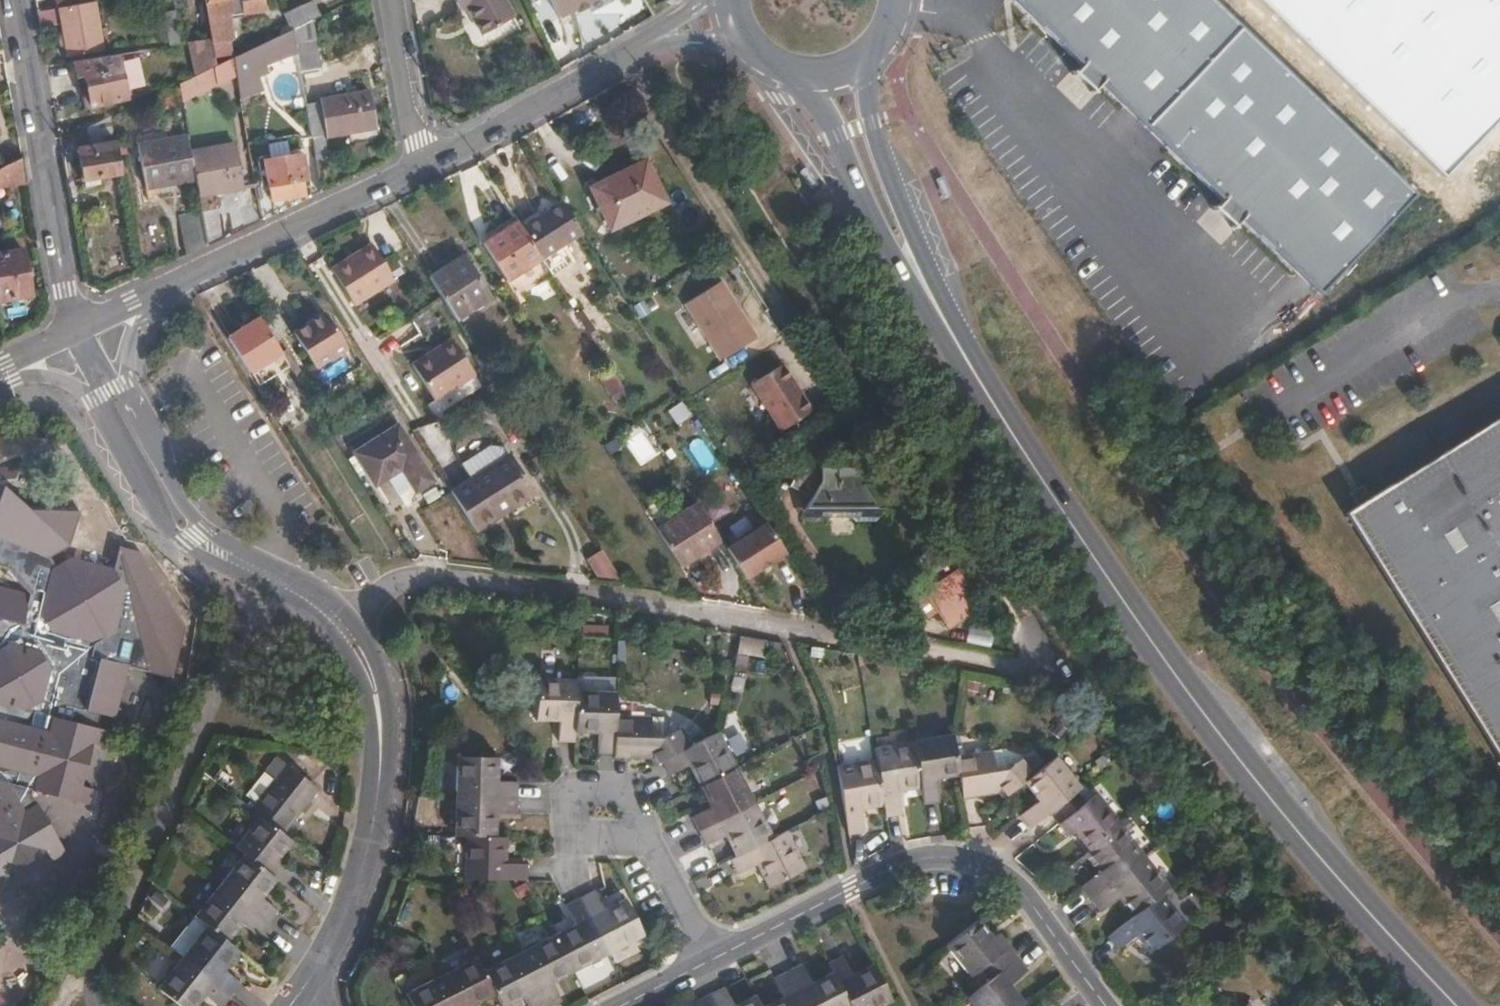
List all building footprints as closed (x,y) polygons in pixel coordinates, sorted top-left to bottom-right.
[(94,2),(94,0),(56,0),(58,9),(94,2)] [(209,24),(215,60),(234,57),(231,40),(235,40),(230,16),(244,14),(244,15),(266,11),(264,0),(204,0),(209,24)] [(461,11),(467,8),(481,36),(515,17),(506,0),(455,0),(461,11)] [(606,3),(605,0),(547,0),(559,25),(606,3)] [(1214,0),(1015,0),(1014,1),(1082,66),(1078,70),(1079,71),(1096,87),(1097,88),(1100,84),(1223,201),(1219,205),(1220,206),(1237,222),(1238,223),(1241,219),(1320,294),(1416,194),(1214,0)] [(1439,175),(1499,112),(1499,0),(1257,0),(1439,175)] [(103,50),(95,1),(94,2),(58,9),(38,13),(37,13),(41,29),(63,25),(68,56),(103,50)] [(313,21),(321,16),(314,1),(284,15),(292,30),(294,29),(313,21)] [(319,40),(313,21),(294,29),(294,31),(296,43),(317,40),(319,40)] [(188,28),(196,75),(216,66),(215,60),(209,24),(188,28)] [(267,67),(298,52),(296,43),(294,31),(294,29),(292,30),(234,58),(237,76),(241,99),(263,95),(260,77),(269,72),(267,67)] [(298,52),(301,72),(322,69),(317,40),(296,43),(298,52)] [(80,61),(84,76),(91,107),(128,99),(121,67),(118,55),(80,61)] [(237,76),(234,58),(216,66),(196,75),(179,84),(182,102),(237,76)] [(1096,87),(1079,71),(1073,77),(1090,93),(1096,87)] [(173,92),(163,96),(167,107),(177,103),(173,92)] [(306,102),(315,154),(329,152),(326,138),(349,133),(376,129),(371,92),(306,102)] [(82,182),(120,175),(110,116),(83,129),(86,147),(76,149),(82,182)] [(74,134),(76,149),(86,147),(83,129),(74,134)] [(376,129),(349,133),(350,140),(377,135),(376,129)] [(196,181),(192,153),(188,135),(137,144),(147,197),(168,193),(167,186),(196,181)] [(196,181),(200,197),(245,189),(236,144),(192,153),(196,181)] [(299,155),(264,161),(269,186),(304,180),(309,179),(306,163),(301,164),(299,155)] [(646,159),(588,187),(609,231),(667,203),(646,159)] [(30,189),(25,163),(0,175),(0,194),(30,189)] [(582,234),(560,200),(519,226),(541,258),(541,260),(582,234)] [(261,219),(259,203),(227,208),(231,234),(261,219)] [(1237,222),(1220,206),(1214,212),(1230,228),(1237,222)] [(202,212),(208,245),(224,237),(219,209),(202,212)] [(207,245),(208,245),(202,212),(179,216),(186,255),(207,245)] [(519,226),(517,221),(482,243),(506,281),(541,258),(519,226)] [(330,268),(332,272),(353,305),(394,280),(371,243),(330,268)] [(32,296),(24,249),(0,253),(0,301),(32,296)] [(464,255),(427,278),(441,298),(455,320),(491,297),(464,255)] [(684,304),(720,360),(757,337),(720,281),(684,304)] [(324,313),(292,332),(314,368),(347,347),(324,313)] [(281,353),(258,317),(226,337),(249,374),(281,353)] [(452,338),(411,364),(434,400),(475,374),(452,338)] [(752,385),(781,431),(812,411),(782,364),(752,385)] [(625,391),(611,369),(599,377),(612,399),(625,391)] [(615,403),(628,395),(625,391),(612,399),(615,403)] [(1349,510),(1499,756),(1499,416),(1349,510)] [(397,425),(354,453),(375,485),(401,469),(415,491),(432,481),(397,425)] [(470,478),(506,455),(500,446),(488,446),(461,463),(470,478)] [(450,491),(475,531),(534,495),(508,454),(506,455),(470,478),(450,491)] [(804,459),(789,486),(811,498),(804,508),(876,508),(864,485),(868,483),(858,468),(838,468),(821,468),(804,459)] [(697,504),(655,529),(680,567),(721,542),(697,504)] [(766,522),(726,548),(744,578),(784,552),(766,522)] [(601,550),(586,559),(597,577),(620,580),(601,550)] [(120,580),(113,567),(71,557),(50,569),(38,611),(39,613),(27,610),(31,594),(0,585),(0,894),(15,884),(13,881),(8,874),(46,852),(50,859),(52,862),(66,854),(30,793),(31,790),(90,806),(94,789),(91,788),(82,787),(93,744),(101,746),(105,747),(109,731),(99,728),(103,714),(116,718),(130,666),(121,664),(126,645),(128,645),(128,642),(119,640),(114,632),(115,631),(126,589),(120,580)] [(949,575),(926,590),(950,626),(973,612),(949,575)] [(609,656),(610,628),(587,628),(587,655),(609,656)] [(574,733),(575,691),(575,680),(535,679),(535,720),(558,721),(558,741),(574,741),(574,733)] [(615,716),(615,692),(575,691),(574,733),(598,733),(597,753),(614,754),(615,716)] [(663,761),(691,746),(681,728),(662,738),(662,718),(615,716),(614,754),(614,757),(651,758),(654,765),(663,761)] [(699,786),(736,768),(717,732),(691,746),(663,761),(670,775),(688,765),(699,786)] [(956,757),(952,734),(913,741),(921,788),(924,804),(940,802),(936,779),(959,775),(956,757)] [(921,788),(913,741),(874,748),(875,759),(883,805),(885,817),(901,814),(898,792),(921,788)] [(91,788),(101,746),(93,744),(82,787),(91,788)] [(1023,782),(1036,772),(1023,756),(1007,770),(995,771),(992,752),(956,757),(959,775),(963,797),(985,794),(985,792),(1000,789),(1005,796),(1023,782)] [(456,756),(455,796),(517,797),(517,781),(497,781),(497,757),(456,756)] [(1076,791),(1081,788),(1055,756),(1036,772),(1023,782),(1038,800),(1020,815),(1030,828),(1049,812),(1076,791)] [(275,778),(250,808),(259,816),(282,834),(318,789),(276,757),(265,771),(275,778)] [(883,805),(875,759),(836,765),(848,835),(864,831),(861,810),(883,805)] [(754,802),(736,768),(699,787),(710,807),(692,817),(699,831),(754,802)] [(1084,803),(1076,791),(1049,812),(1068,836),(1074,831),(1089,850),(1121,825),(1095,793),(1084,803)] [(517,797),(455,796),(454,836),(465,836),(495,837),(496,814),(516,814),(517,797)] [(773,838),(754,802),(699,831),(706,846),(724,836),(735,857),(773,838)] [(277,859),(291,841),(282,834),(259,816),(234,847),(243,854),(276,879),(283,885),(293,872),(277,859)] [(1145,856),(1121,825),(1089,850),(1083,854),(1098,872),(1081,887),(1091,900),(1145,856)] [(786,831),(781,833),(773,838),(735,857),(731,859),(738,874),(757,865),(769,888),(805,869),(786,831)] [(506,864),(507,837),(495,837),(465,836),(464,879),(481,879),(526,880),(527,864),(506,864)] [(13,881),(50,859),(46,852),(8,874),(13,881)] [(243,854),(219,885),(267,923),(277,911),(261,898),(276,879),(243,854)] [(1170,886),(1145,856),(1091,900),(1101,912),(1119,898),(1133,917),(1162,893),(1170,886)] [(206,926),(227,942),(241,923),(257,936),(267,923),(219,885),(194,916),(206,926)] [(580,898),(608,954),(643,936),(624,898),(603,909),(594,891),(580,898)] [(1187,924),(1162,893),(1133,917),(1108,937),(1118,949),(1135,936),(1150,954),(1187,924)] [(573,972),(608,954),(580,898),(566,905),(575,923),(554,934),(564,955),(573,972)] [(993,938),(977,920),(946,945),(971,977),(982,967),(991,979),(1017,958),(998,935),(993,938)] [(182,957),(230,995),(240,982),(224,969),(238,951),(206,926),(182,957)] [(573,972),(564,955),(554,935),(518,953),(531,978),(546,1005),(550,1005),(561,1000),(552,983),(573,972)] [(531,978),(518,953),(483,971),(495,994),(501,1005),(505,1005),(523,997),(527,1005),(546,1005),(531,978)] [(230,995),(182,957),(180,956),(156,988),(179,1005),(195,1005),(203,995),(218,1005),(221,1005),(230,995)] [(891,1001),(872,963),(851,974),(842,956),(828,964),(832,972),(850,1005),(881,1005),(891,1001)] [(441,976),(456,1005),(475,1005),(474,1004),(495,994),(483,971),(476,958),(441,976)] [(1018,958),(991,979),(967,998),(974,1005),(1021,1005),(1024,1003),(1009,985),(1028,971),(1018,958)] [(805,1005),(850,1005),(832,972),(811,983),(801,964),(787,972),(805,1005)] [(787,972),(773,979),(782,997),(764,1005),(805,1005),(787,972)] [(441,976),(405,994),(412,1005),(456,1005),(441,976)] [(716,1005),(760,1005),(754,994),(733,1005),(724,987),(710,994),(716,1005)] [(710,994),(696,1001),(698,1005),(716,1005),(710,994)]
